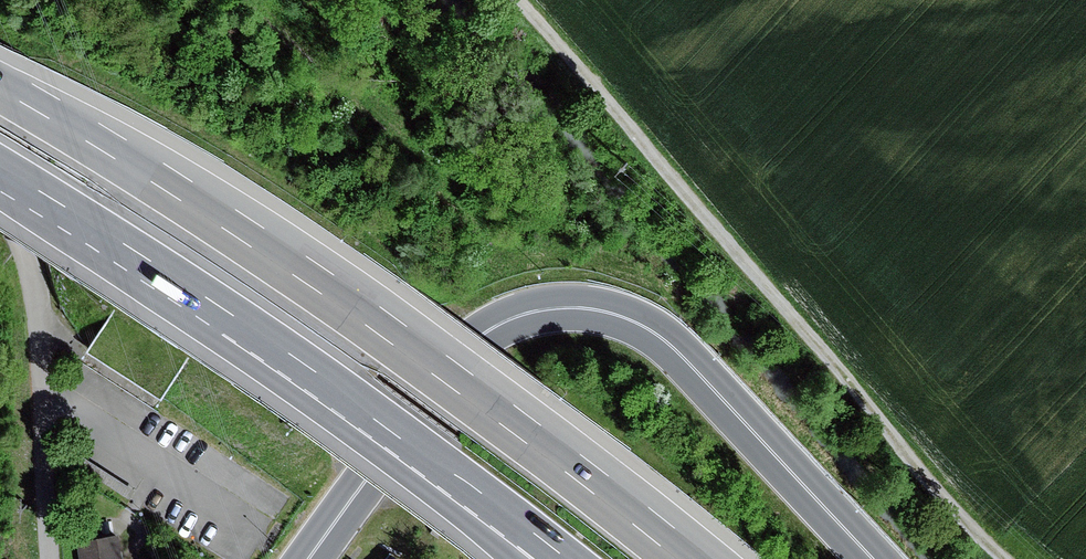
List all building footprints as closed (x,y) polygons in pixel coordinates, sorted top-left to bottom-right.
[(89,558),(131,558),(126,531),(120,532),(118,520),(104,522),(106,534),(85,538),(89,558)]
